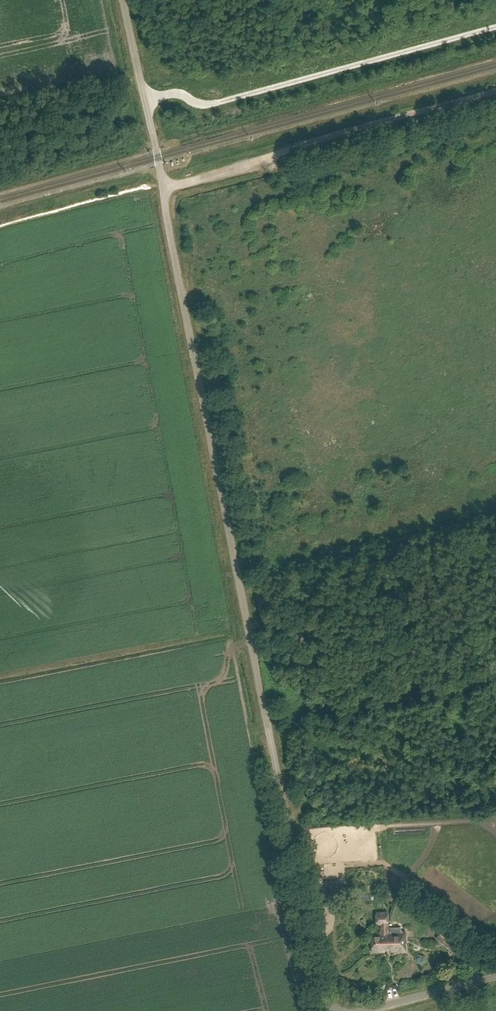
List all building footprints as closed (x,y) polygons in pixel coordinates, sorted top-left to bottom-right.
[(329,885),(323,885),(324,887),(321,887),(322,898),(340,897),(339,886),(329,886),(329,885)] [(382,925),(382,928),(382,932),(371,932),(371,952),(384,951),(384,949),(390,949),(390,951),(405,951),(405,931),(388,932),(388,928),(388,911),(377,911),(376,925),(382,925)]
